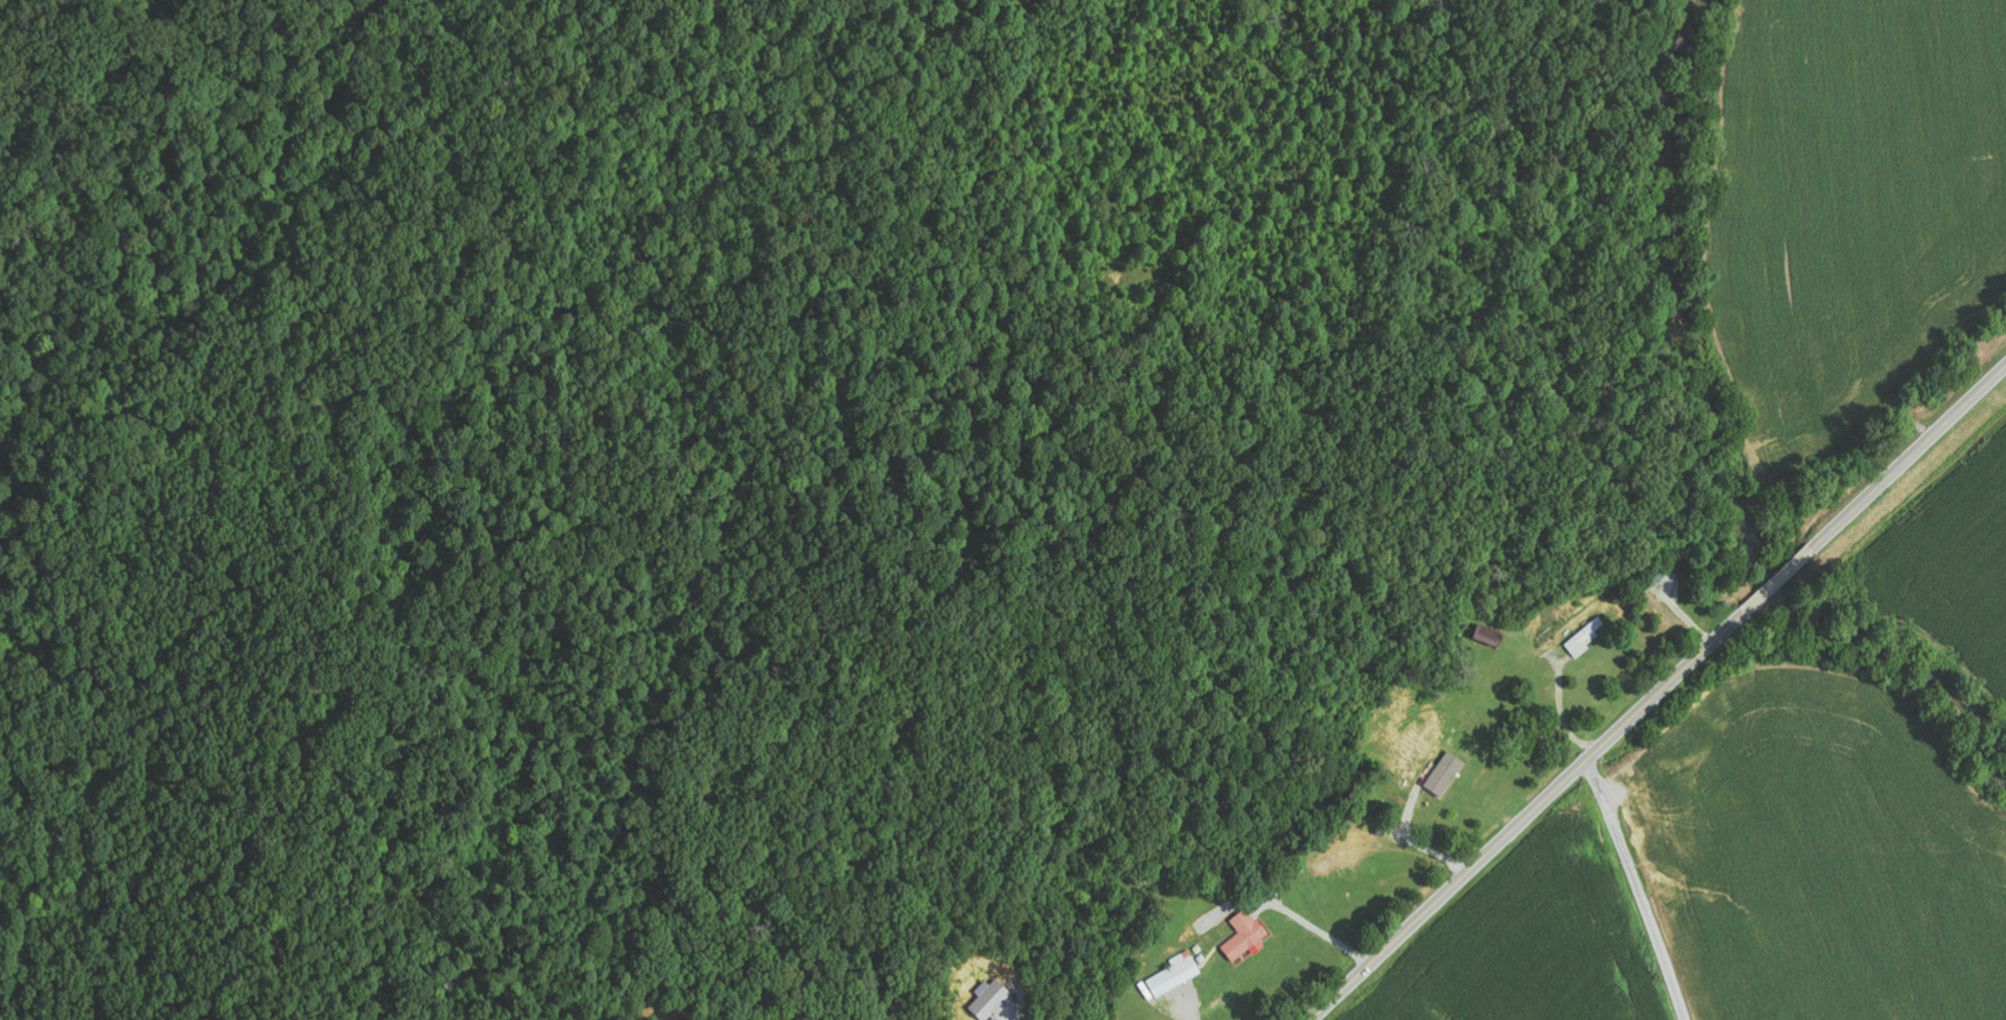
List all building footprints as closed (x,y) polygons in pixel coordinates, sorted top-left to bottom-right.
[(1602,637),(1596,630),(1605,623),(1600,617),(1566,645),(1576,658),(1602,637)] [(1504,633),(1479,624),(1474,638),(1499,647),(1504,633)] [(1445,798),(1466,762),(1448,751),(1426,787),(1445,798)] [(1268,936),(1248,908),(1230,920),(1240,934),(1222,946),(1233,962),(1250,950),(1254,956),(1266,947),(1261,940),(1268,936)] [(1171,960),(1174,966),(1147,981),(1157,999),(1204,974),(1190,949),(1171,960)] [(983,1019),(993,1019),(1007,1005),(1005,1002),(1014,993),(995,975),(978,994),(981,997),(970,1008),(983,1019)]
